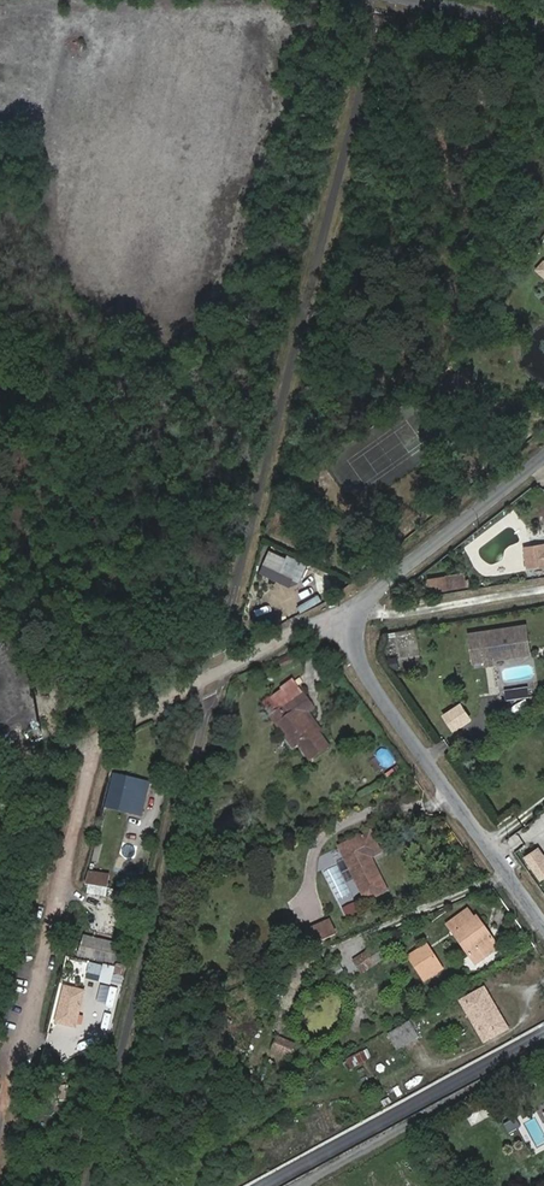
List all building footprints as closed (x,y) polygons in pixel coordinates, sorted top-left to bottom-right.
[(535,269),(543,277),(543,259),(535,269)] [(444,381),(450,389),(466,375),(460,368),(444,381)] [(485,396),(471,380),(455,394),(469,410),(485,396)] [(535,546),(539,566),(543,565),(543,545),(535,546)] [(321,577),(322,575),(298,565),(293,577),(317,588),(320,581),(323,582),(325,579),(321,577)] [(474,569),(455,572),(458,587),(476,583),(474,569)] [(458,587),(455,572),(438,575),(440,589),(458,587)] [(313,595),(317,588),(293,577),(289,585),(313,595)] [(475,663),(486,661),(493,660),(531,654),(526,625),(470,634),(475,663)] [(390,668),(399,667),(397,656),(388,658),(390,668)] [(295,668),(290,659),(273,668),(278,676),(295,668)] [(531,689),(513,692),(514,699),(532,696),(531,689)] [(290,713),(287,715),(280,720),(287,730),(283,733),(293,747),(299,743),(310,759),(329,745),(317,728),(306,711),(309,709),(313,706),(302,691),(284,705),(290,713)] [(280,720),(287,715),(281,707),(270,714),(283,733),(287,730),(280,720)] [(321,726),(309,709),(306,711),(317,728),(321,726)] [(132,795),(146,798),(150,784),(117,775),(115,783),(111,782),(108,793),(112,794),(108,818),(127,822),(127,815),(132,795)] [(142,819),(146,798),(132,795),(127,815),(142,819)] [(389,889),(374,856),(384,850),(385,850),(373,830),(342,846),(368,900),(389,889)] [(543,879),(543,851),(540,845),(523,857),(539,882),(543,879)] [(338,906),(350,902),(337,864),(324,869),(338,906)] [(108,896),(110,873),(88,871),(86,894),(108,896)] [(445,922),(473,960),(494,945),(473,916),(470,917),(464,909),(445,922)] [(115,937),(123,939),(127,915),(119,914),(115,937)] [(320,922),(293,936),(299,950),(327,937),(320,922)] [(293,936),(280,942),(286,956),(299,950),(293,936)] [(383,937),(377,941),(385,954),(391,950),(383,937)] [(377,941),(363,950),(371,963),(385,954),(377,941)] [(406,955),(421,974),(437,963),(422,944),(406,955)] [(371,963),(363,950),(347,960),(355,974),(371,963)] [(88,962),(86,977),(102,979),(105,965),(88,962)] [(121,979),(112,977),(108,991),(118,994),(121,979)] [(458,1000),(481,1039),(503,1026),(480,987),(458,1000)] [(81,1000),(61,995),(52,1031),(71,1035),(81,1000)] [(404,1022),(383,1035),(393,1051),(414,1038),(404,1022)] [(347,1059),(352,1070),(369,1062),(364,1052),(347,1059)]
